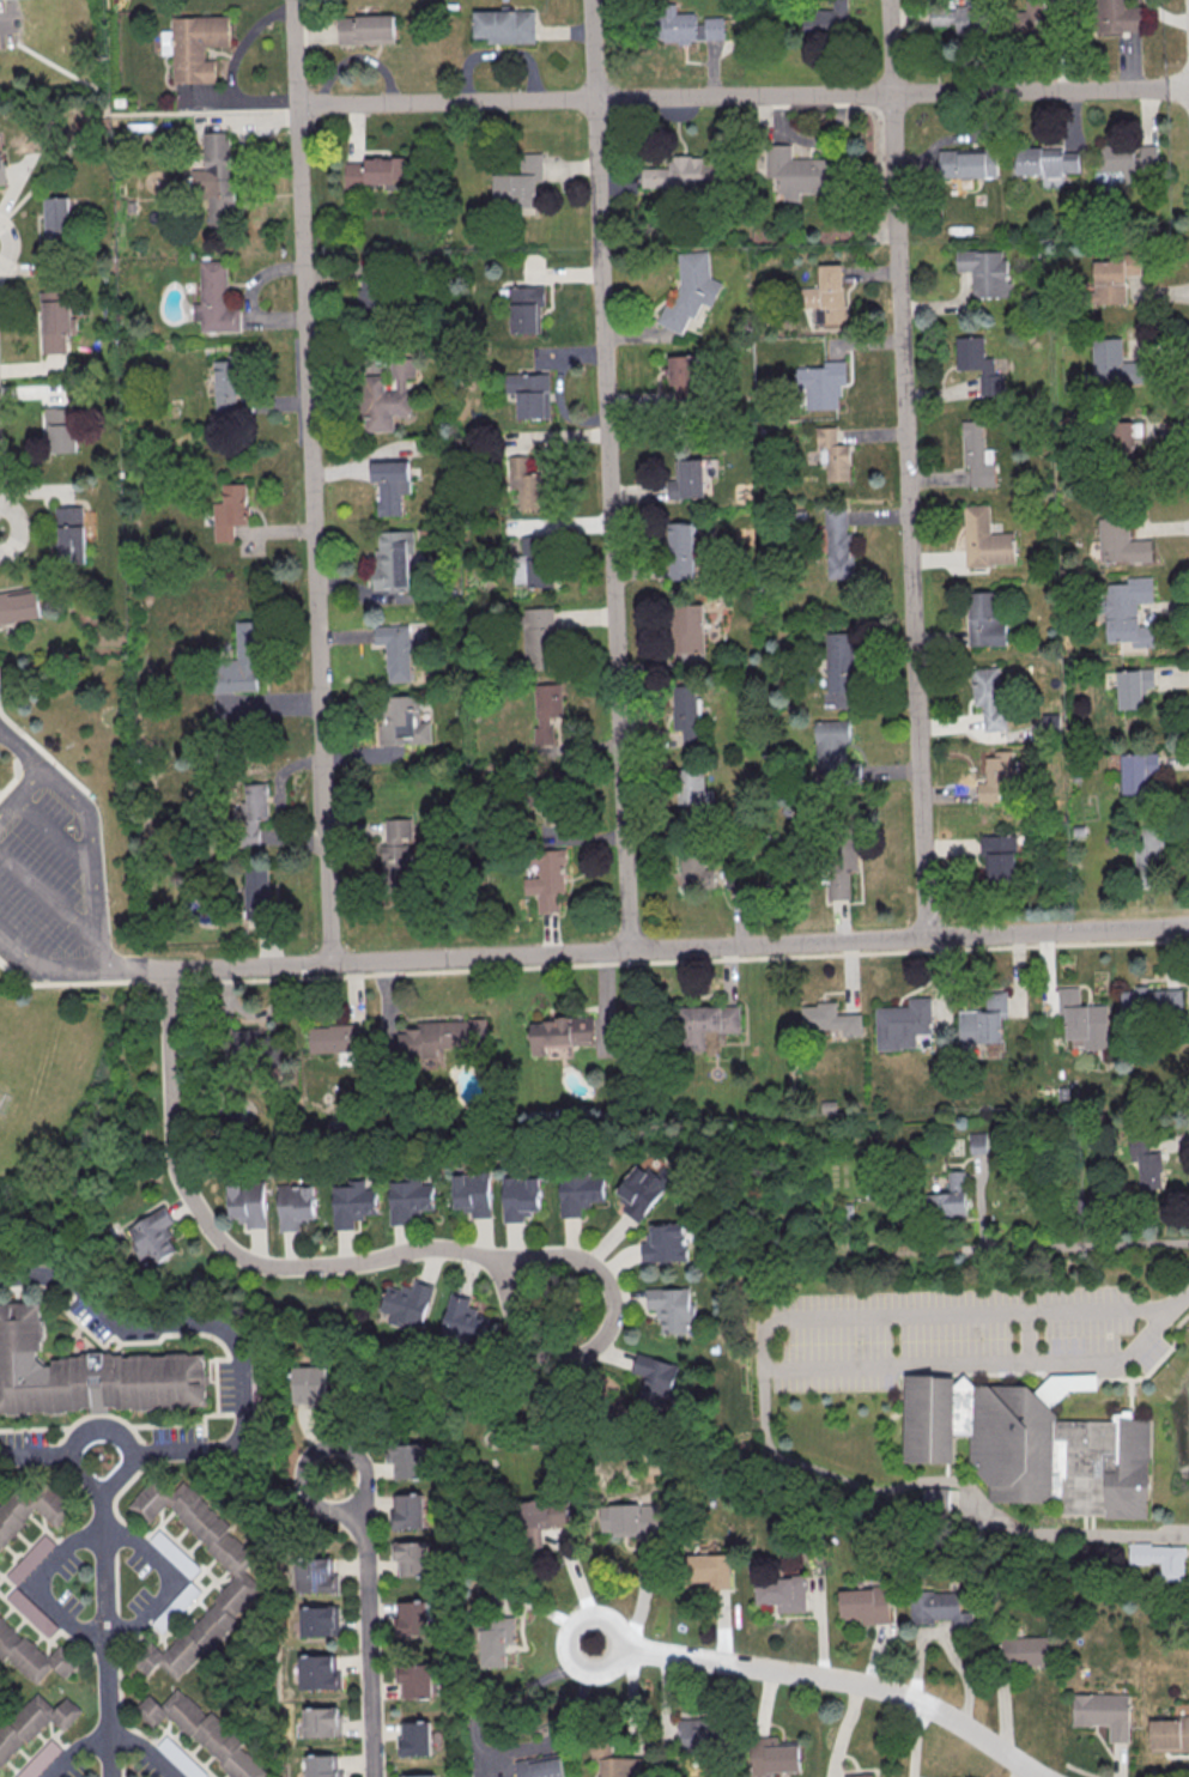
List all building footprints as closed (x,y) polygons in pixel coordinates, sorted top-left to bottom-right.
[(846,35),(847,0),(833,0),(832,10),(803,9),(802,33),(846,35)] [(1141,6),(1127,6),(1127,0),(1096,0),(1096,33),(1142,33),(1141,6)] [(723,39),(723,18),(696,19),(695,13),(676,13),(676,4),(657,4),(658,42),(690,41),(690,40),(723,39)] [(932,26),(956,25),(957,35),(986,34),(984,4),(930,6),(932,26)] [(473,13),(534,12),(534,44),(486,46),(486,40),(473,40),(473,13)] [(394,15),(339,17),(339,45),(395,43),(394,15)] [(171,18),(230,17),(230,48),(204,49),(204,61),(216,61),(216,84),(172,84),(171,18)] [(231,132),(204,132),(204,169),(192,169),(192,193),(209,193),(209,227),(232,227),(231,132)] [(1100,145),(1101,171),(1123,171),(1123,177),(1158,176),(1157,145),(1136,145),(1136,144),(1100,145)] [(765,146),(790,146),(790,160),(837,160),(836,194),(799,194),(799,204),(782,204),(782,194),(776,194),(776,178),(765,178),(765,146)] [(1079,172),(1079,149),(1018,149),(1018,176),(1042,176),(1042,187),(1063,187),(1063,172),(1079,172)] [(997,150),(939,151),(940,178),(997,177),(997,150)] [(542,153),(520,153),(520,174),(493,175),(493,209),(536,209),(536,181),(542,181),(542,153)] [(345,163),(346,186),(406,184),(405,156),(365,158),(365,162),(345,163)] [(642,168),(641,189),(714,191),(714,157),(670,156),(670,168),(642,168)] [(44,197),(46,245),(70,244),(68,197),(44,197)] [(956,251),(1001,250),(1002,260),(1006,260),(1007,283),(1013,283),(1013,298),(972,299),(972,272),(956,272),(956,251)] [(1093,260),(1094,306),(1126,305),(1125,276),(1141,275),(1140,250),(1121,250),(1121,259),(1093,260)] [(677,255),(708,253),(709,279),(722,285),(710,309),(702,305),(694,321),(688,319),(681,336),(655,325),(667,299),(673,302),(679,287),(677,255)] [(240,307),(228,308),(226,260),(199,261),(200,303),(193,304),(193,321),(200,321),(201,332),(241,332),(240,307)] [(819,267),(845,267),(847,322),(820,323),(819,267)] [(545,286),(500,287),(500,300),(511,300),(511,335),(541,335),(540,306),(545,305),(545,286)] [(41,291),(43,355),(67,354),(67,334),(78,334),(77,317),(70,317),(69,290),(41,291)] [(954,339),(983,338),(983,359),(1002,358),(1003,396),(979,398),(979,371),(956,372),(954,339)] [(1091,340),(1092,386),(1143,383),(1142,363),(1122,363),(1121,340),(1091,340)] [(669,356),(671,402),(702,400),(700,355),(669,356)] [(393,432),(393,416),(410,416),(410,378),(415,378),(415,358),(393,358),(394,391),(384,391),(384,375),(362,375),(363,432),(393,432)] [(803,360),(835,359),(837,414),(806,416),(803,360)] [(215,416),(241,415),(241,407),(250,407),(249,391),(239,391),(238,360),(213,361),(215,416)] [(551,420),(550,374),(506,374),(507,394),(517,393),(518,420),(551,420)] [(78,407),(47,407),(47,451),(78,451),(78,407)] [(1144,436),(1143,422),(1111,423),(1112,456),(1134,455),(1133,437),(1144,436)] [(961,424),(982,423),(983,450),(994,450),(995,487),(969,489),(969,468),(963,468),(961,424)] [(815,430),(847,429),(848,484),(817,485),(815,430)] [(510,489),(519,489),(519,512),(542,512),(541,473),(525,473),(524,455),(509,456),(510,489)] [(705,497),(704,459),(679,459),(679,480),(668,480),(668,498),(705,497)] [(371,463),(402,463),(404,518),(372,520),(371,463)] [(214,543),(234,543),(234,526),(247,526),(246,483),(222,484),(223,502),(213,502),(214,543)] [(86,505),(57,505),(57,560),(86,560),(86,505)] [(963,508),(989,507),(990,534),(1013,533),(1015,565),(990,565),(990,568),(965,569),(963,508)] [(823,508),(845,508),(845,535),(850,534),(851,556),(854,556),(854,580),(827,581),(826,530),(824,530),(823,508)] [(1097,518),(1128,518),(1129,542),(1151,541),(1152,563),(1099,565),(1097,518)] [(667,527),(698,526),(700,582),(669,583),(667,527)] [(517,536),(548,535),(551,592),(520,593),(517,536)] [(376,538),(407,536),(408,592),(377,593),(376,538)] [(1104,588),(1127,587),(1127,580),(1151,578),(1152,604),(1136,605),(1138,643),(1106,643),(1104,588)] [(43,617),(38,586),(0,593),(0,623),(43,617)] [(966,592),(997,590),(1000,647),(969,648),(966,592)] [(669,606),(700,605),(703,660),(672,661),(669,606)] [(524,608),(556,607),(557,662),(526,663),(524,608)] [(378,629),(410,627),(411,684),(380,685),(378,629)] [(825,637),(856,636),(859,691),(827,692),(825,637)] [(984,704),(985,730),(1008,729),(1007,706),(1002,706),(1000,667),(972,669),(975,705),(984,704)] [(1116,669),(1152,668),(1153,689),(1141,690),(1141,709),(1118,710),(1116,669)] [(814,722),(850,721),(850,742),(844,742),(844,764),(861,764),(861,784),(815,786),(814,722)] [(1013,751),(984,751),(984,801),(1013,801),(1013,751)] [(1121,753),(1157,752),(1158,772),(1145,774),(1146,793),(1122,794),(1121,753)] [(713,789),(705,789),(705,770),(681,770),(681,808),(713,808),(713,789)] [(267,820),(267,788),(240,789),(240,846),(260,846),(259,820),(267,820)] [(383,818),(383,892),(413,892),(413,818),(383,818)] [(824,824),(855,823),(857,879),(826,880),(824,824)] [(1163,826),(1140,826),(1140,863),(1163,863),(1163,826)] [(981,832),(1013,831),(1014,886),(983,887),(981,832)] [(714,887),(714,847),(682,847),(682,887),(714,887)] [(565,849),(538,849),(538,877),(526,877),(526,896),(538,896),(538,912),(565,912),(565,849)] [(268,867),(246,867),(246,915),(268,915),(268,867)] [(1055,988),(1078,987),(1078,1006),(1106,1005),(1109,1049),(1082,1050),(1081,1038),(1064,1039),(1063,1014),(1056,1014),(1055,988)] [(1118,991),(1181,989),(1182,1015),(1118,1018),(1118,991)] [(959,1009),(960,1045),(1007,1044),(1005,993),(986,994),(986,1008),(959,1009)] [(838,1013),(838,1003),(804,1002),(803,1030),(862,1031),(862,1014),(838,1013)] [(677,1006),(678,1050),(703,1050),(703,1031),(726,1030),(724,1005),(677,1006)] [(874,1007),(875,1051),(900,1050),(899,1031),(922,1031),(921,1006),(874,1007)] [(593,1017),(530,1017),(530,1046),(593,1046),(593,1017)] [(487,1050),(486,1020),(399,1022),(400,1051),(487,1050)] [(360,1052),(360,1025),(311,1025),(311,1052),(360,1052)] [(230,1028),(228,1061),(260,1063),(262,1030),(230,1028)] [(969,1133),(969,1154),(988,1154),(988,1133),(969,1133)] [(1162,1151),(1152,1151),(1151,1137),(1133,1138),(1136,1188),(1164,1186),(1162,1151)] [(616,1190),(626,1198),(619,1207),(640,1223),(675,1176),(663,1167),(656,1175),(638,1162),(616,1190)] [(558,1175),(559,1218),(581,1217),(580,1208),(589,1208),(589,1203),(603,1202),(602,1177),(590,1177),(590,1169),(572,1169),(572,1175),(558,1175)] [(928,1192),(928,1217),(967,1217),(967,1171),(950,1171),(950,1192),(928,1192)] [(466,1208),(466,1217),(492,1217),(492,1172),(455,1172),(454,1207),(466,1208)] [(388,1182),(389,1225),(410,1224),(410,1215),(419,1215),(418,1211),(432,1209),(432,1184),(420,1184),(420,1176),(402,1176),(402,1182),(388,1182)] [(503,1177),(504,1222),(529,1222),(529,1210),(542,1210),(541,1176),(503,1177)] [(330,1187),(333,1230),(353,1229),(353,1220),(362,1220),(362,1215),(376,1214),(375,1189),(364,1189),(363,1181),(345,1181),(346,1187),(330,1187)] [(229,1217),(240,1217),(240,1227),(266,1227),(266,1182),(229,1182),(229,1217)] [(280,1230),(304,1230),(304,1218),(316,1218),(315,1184),(279,1184),(280,1230)] [(142,1260),(152,1254),(157,1263),(178,1251),(166,1228),(174,1224),(165,1207),(125,1228),(142,1260)] [(642,1262),(688,1262),(688,1223),(652,1224),(652,1236),(642,1236),(642,1262)] [(423,1330),(435,1286),(415,1280),(412,1291),(387,1285),(378,1318),(423,1330)] [(661,1313),(661,1333),(694,1332),(694,1288),(647,1289),(648,1313),(661,1313)] [(441,1332),(475,1340),(483,1311),(471,1308),(474,1299),(451,1293),(441,1332)] [(189,1354),(187,1353),(168,1353),(165,1356),(152,1356),(150,1354),(131,1354),(128,1356),(123,1356),(123,1353),(113,1354),(110,1352),(83,1352),(80,1356),(69,1356),(69,1357),(61,1357),(59,1359),(51,1359),(51,1365),(44,1365),(36,1358),(36,1350),(41,1350),(41,1341),(42,1339),(42,1320),(40,1318),(40,1302),(24,1302),(23,1302),(5,1302),(2,1303),(0,1303),(0,1412),(6,1412),(8,1414),(28,1413),(29,1412),(43,1411),(46,1412),(63,1412),(66,1409),(80,1409),(83,1407),(90,1406),(90,1413),(107,1413),(107,1406),(114,1406),(116,1408),(131,1408),(132,1409),(152,1409),(154,1407),(170,1406),(171,1408),(193,1408),(194,1406),(206,1406),(206,1390),(207,1389),(207,1370),(205,1367),(206,1353),(189,1354)] [(294,1366),(294,1406),(328,1406),(328,1366),(294,1366)] [(1064,1515),(1064,1499),(1055,1498),(1055,1503),(993,1502),(993,1486),(972,1486),(972,1466),(972,1436),(953,1436),(953,1463),(905,1463),(906,1377),(954,1377),(954,1385),(965,1376),(975,1387),(1027,1387),(1058,1415),(1058,1423),(1115,1423),(1115,1414),(1124,1414),(1124,1411),(1135,1411),(1135,1419),(1152,1419),(1152,1463),(1149,1463),(1149,1518),(1109,1518),(1109,1515),(1064,1515)] [(425,1478),(425,1444),(388,1444),(388,1466),(394,1466),(394,1478),(425,1478)] [(238,1581),(161,1651),(154,1643),(134,1661),(147,1675),(160,1663),(174,1678),(267,1594),(245,1569),(257,1559),(184,1478),(163,1496),(151,1483),(127,1504),(146,1524),(168,1504),(238,1581)] [(1,1546),(0,1547),(0,1503),(11,1491),(23,1502),(46,1479),(75,1506),(55,1527),(34,1508),(29,1511),(29,1515),(25,1518),(23,1518),(22,1520),(24,1522),(17,1529),(17,1532),(13,1535),(11,1535),(7,1541),(7,1543),(4,1546),(1,1546)] [(424,1529),(424,1494),(394,1494),(394,1529),(424,1529)] [(569,1527),(569,1500),(526,1500),(526,1527),(569,1527)] [(600,1504),(600,1536),(657,1536),(657,1504),(600,1504)] [(151,1541),(190,1579),(200,1569),(161,1531),(151,1541)] [(55,1543),(44,1533),(6,1576),(16,1585),(55,1543)] [(429,1542),(392,1542),(392,1576),(429,1576),(429,1542)] [(1128,1565),(1169,1565),(1169,1580),(1186,1580),(1186,1543),(1129,1543),(1128,1565)] [(730,1554),(690,1554),(690,1587),(730,1587),(730,1554)] [(336,1592),(336,1558),(296,1558),(296,1592),(336,1592)] [(806,1611),(806,1576),(756,1577),(756,1605),(770,1604),(770,1612),(806,1611)] [(170,1607),(179,1614),(199,1591),(190,1583),(170,1607)] [(6,1597),(48,1637),(57,1626),(16,1587),(6,1597)] [(840,1587),(841,1618),(864,1618),(864,1624),(891,1624),(891,1587),(840,1587)] [(961,1591),(910,1591),(910,1622),(951,1621),(951,1634),(972,1634),(972,1611),(961,1611),(961,1591)] [(394,1635),(428,1635),(428,1600),(394,1600),(394,1635)] [(300,1636),(339,1636),(339,1606),(300,1606),(300,1636)] [(4,1660),(0,1656),(0,1615),(5,1619),(4,1621),(11,1626),(12,1626),(17,1631),(18,1633),(23,1637),(24,1636),(31,1642),(32,1640),(37,1644),(37,1646),(42,1652),(44,1652),(48,1656),(48,1657),(60,1644),(81,1663),(73,1672),(72,1670),(66,1678),(53,1666),(37,1682),(7,1656),(4,1660)] [(516,1617),(480,1617),(480,1667),(507,1667),(507,1644),(516,1644),(516,1617)] [(1050,1636),(1003,1636),(1003,1666),(1050,1666),(1050,1636)] [(299,1655),(299,1689),(339,1689),(339,1655),(299,1655)] [(433,1698),(433,1664),(396,1664),(396,1698),(433,1698)] [(271,1773),(242,1748),(216,1709),(208,1714),(179,1689),(172,1694),(162,1706),(147,1693),(135,1707),(142,1718),(152,1726),(167,1717),(236,1776),(267,1776),(271,1773)] [(53,1720),(63,1731),(83,1712),(68,1696),(55,1709),(39,1692),(0,1730),(0,1771),(53,1720)] [(1130,1693),(1072,1693),(1072,1727),(1108,1728),(1108,1742),(1130,1742),(1130,1693)] [(304,1707),(304,1736),(343,1736),(343,1707),(304,1707)] [(1150,1752),(1188,1752),(1188,1716),(1150,1716),(1150,1752)] [(714,1749),(714,1718),(680,1718),(680,1749),(714,1749)] [(432,1721),(400,1721),(400,1755),(432,1755),(432,1721)] [(168,1735),(157,1745),(189,1776),(206,1776),(207,1776),(168,1735)] [(781,1745),(781,1737),(752,1737),(752,1773),(800,1773),(800,1745),(781,1745)] [(51,1739),(15,1776),(36,1776),(61,1748),(51,1739)] [(561,1754),(515,1762),(518,1776),(565,1776),(561,1754)] [(305,1755),(305,1776),(342,1776),(342,1755),(305,1755)] [(601,1758),(601,1776),(647,1776),(647,1757),(601,1758)]
